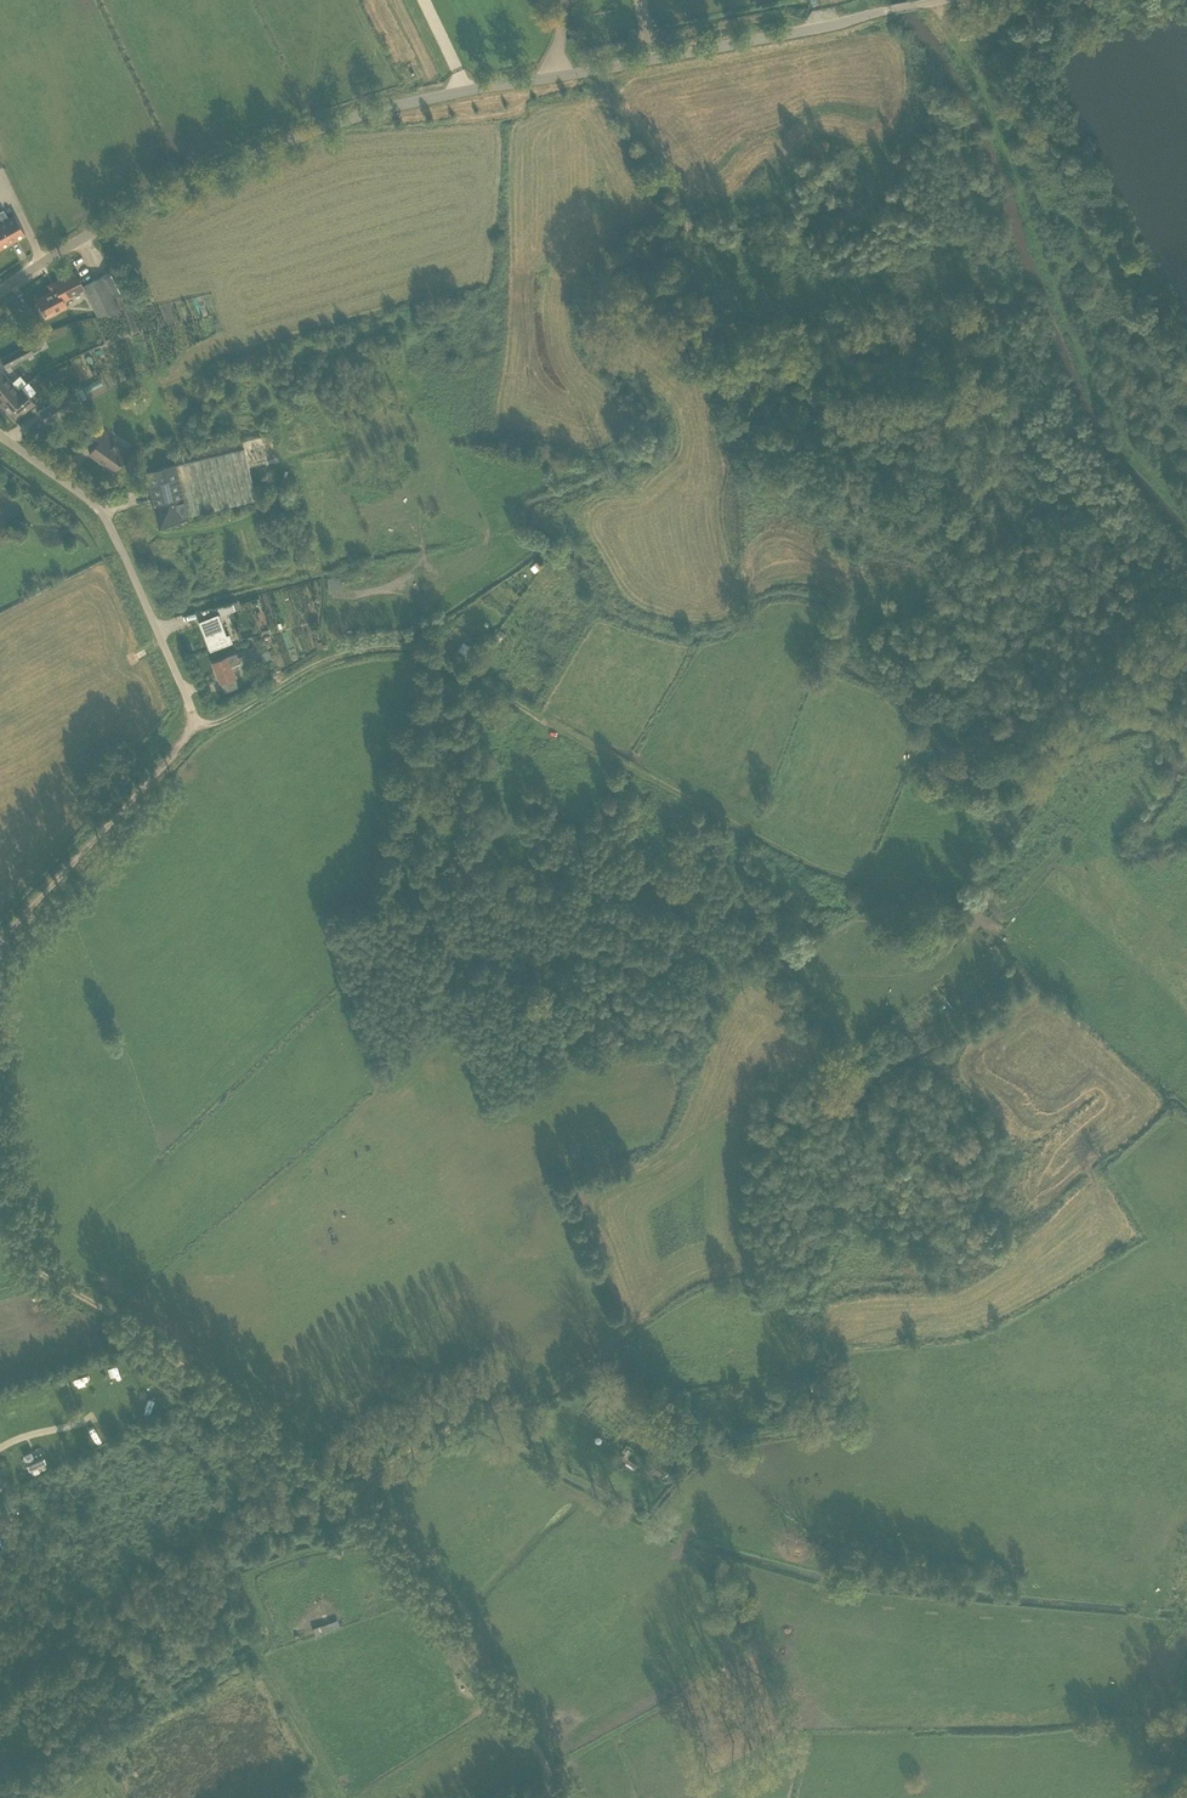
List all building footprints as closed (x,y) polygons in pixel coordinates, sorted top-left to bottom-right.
[(25,234),(15,215),(0,223),(0,248),(25,234)] [(117,268),(82,286),(84,288),(98,315),(121,310),(114,297),(128,289),(123,279),(117,268)] [(56,288),(37,299),(42,309),(46,317),(67,306),(64,300),(73,296),(72,295),(84,288),(82,286),(74,271),(53,282),(56,288)] [(6,366),(33,352),(41,347),(37,338),(28,343),(2,357),(6,366)] [(15,387),(0,369),(0,400),(15,387)] [(15,387),(0,400),(0,401),(1,402),(0,403),(14,419),(35,402),(22,387),(18,390),(15,387)] [(45,423),(56,417),(72,408),(65,396),(38,410),(45,423)] [(113,471),(126,453),(126,452),(102,435),(105,432),(96,425),(86,438),(95,444),(89,453),(104,463),(103,465),(113,471)] [(242,441),(174,458),(175,465),(188,515),(256,499),(244,448),(242,441)] [(188,516),(188,515),(175,465),(147,472),(149,484),(155,505),(159,523),(188,516)] [(338,576),(326,576),(326,590),(337,591),(338,576)] [(218,614),(234,609),(231,601),(215,606),(218,614)] [(217,614),(199,622),(210,650),(231,642),(229,634),(226,635),(217,614)] [(484,633),(480,638),(486,642),(490,638),(484,633)] [(241,663),(240,660),(257,654),(254,646),(237,653),(224,658),(213,662),(220,682),(234,676),(231,667),(241,663)] [(268,649),(259,654),(264,662),(272,657),(268,649)] [(116,776),(124,768),(115,760),(107,769),(116,776)]
